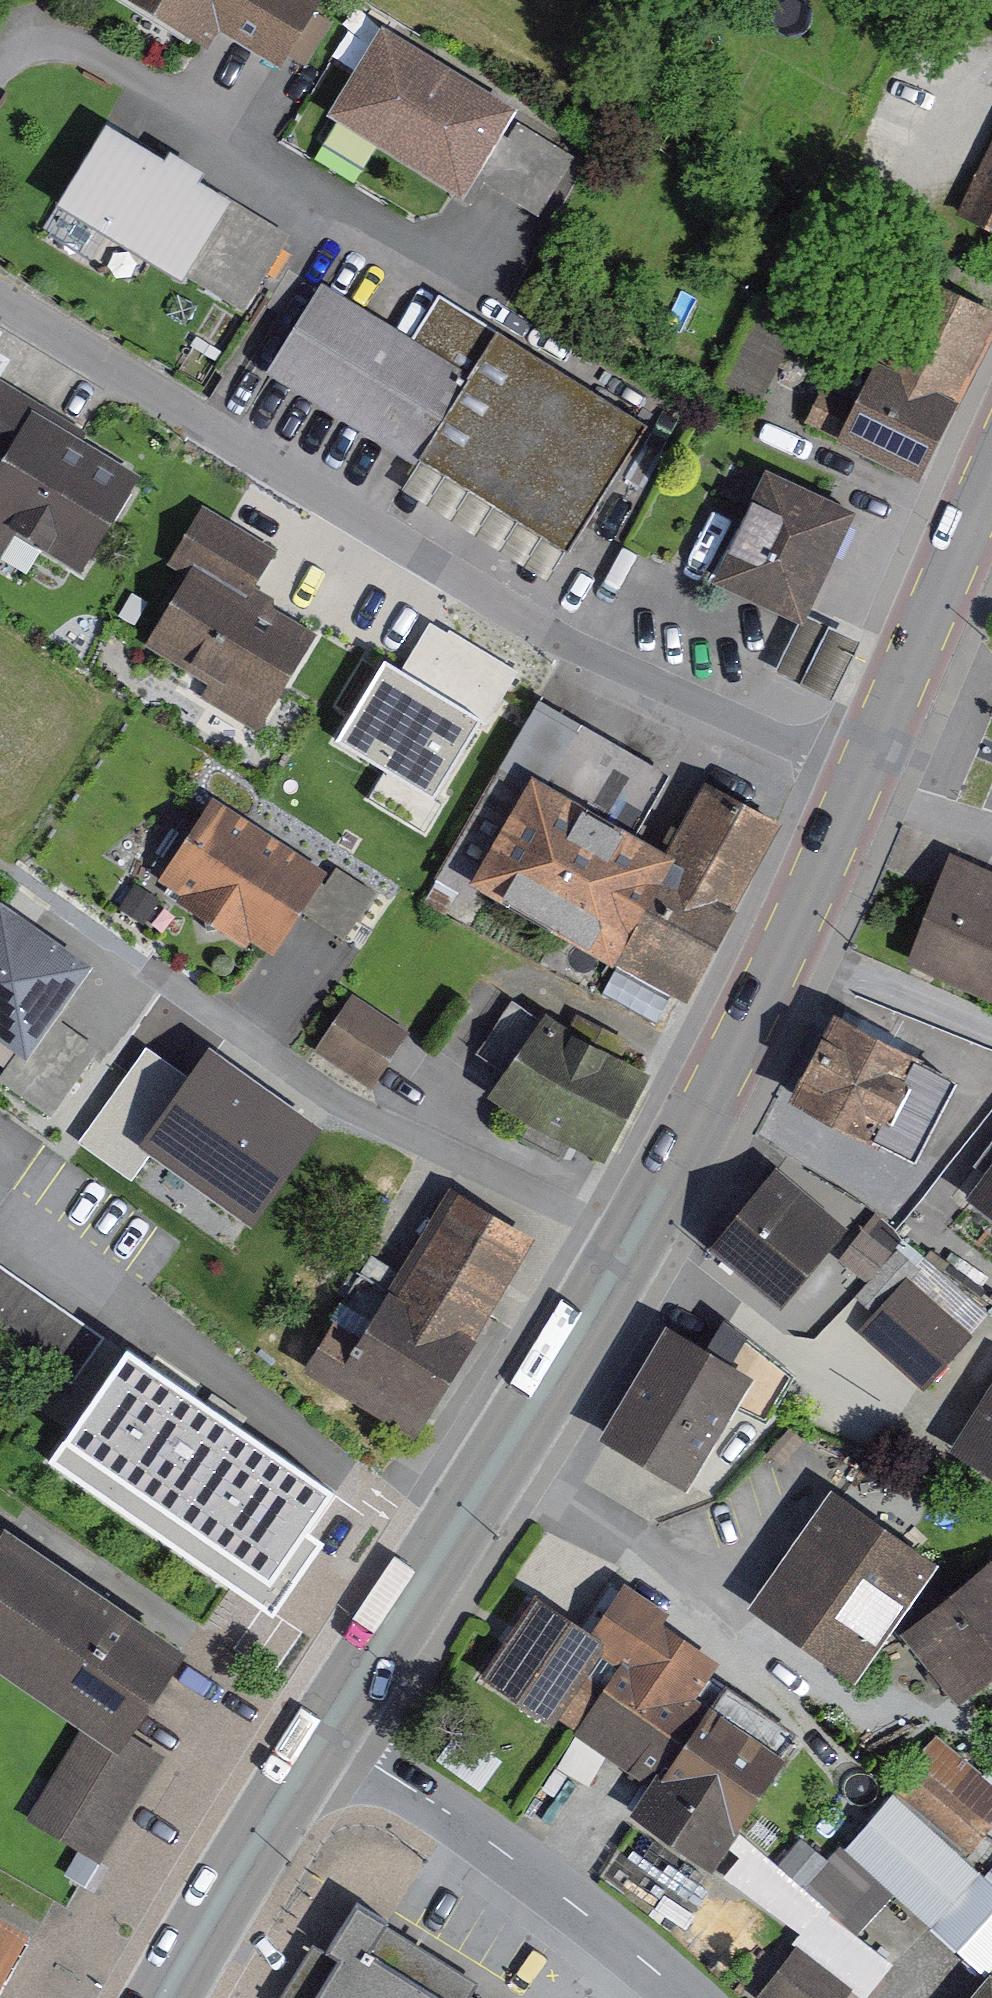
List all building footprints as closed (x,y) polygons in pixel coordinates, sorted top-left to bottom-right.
[(221,50),(238,23),(293,58),(331,0),(142,0),(221,50)] [(476,198),(490,174),(551,209),(586,147),(384,32),(335,117),(476,198)] [(173,160),(113,125),(63,207),(189,283),(194,275),(239,200),(227,193),(207,181),(212,172),(178,152),(173,160)] [(971,202),(991,212),(991,157),(971,202)] [(229,189),(227,193),(239,200),(194,275),(254,311),(301,233),(229,189)] [(991,326),(991,310),(924,275),(859,400),(934,438),(991,326)] [(423,463),(427,457),(578,549),(656,421),(450,295),(423,340),(335,286),(280,376),(423,463)] [(42,404),(0,474),(0,511),(90,565),(149,468),(42,404)] [(800,624),(855,512),(769,470),(714,582),(748,598),(800,624)] [(195,576),(205,560),(284,607),(285,595),(265,583),(287,548),(212,503),(175,563),(195,576)] [(270,728),(327,634),(284,607),(205,560),(195,576),(154,644),(219,683),(213,693),(270,728)] [(445,600),(410,654),(485,703),(520,649),(445,600)] [(533,779),(634,835),(666,777),(539,706),(501,774),(527,788),(533,779)] [(634,835),(533,779),(527,788),(476,884),(687,997),(773,826),(702,786),(663,856),(634,835)] [(330,876),(336,866),(221,792),(167,875),(189,889),(183,897),(255,943),(260,934),(283,949),(310,907),(330,876)] [(330,876),(310,907),(354,936),(386,888),(345,862),(335,879),(330,876)] [(967,862),(927,956),(991,984),(991,873),(967,862)] [(1,901),(0,903),(0,1036),(34,1059),(98,968),(1,901)] [(363,989),(325,1047),(383,1084),(421,1026),(363,989)] [(652,1067),(554,1018),(513,1099),(611,1149),(652,1067)] [(919,1063),(845,1024),(806,1098),(881,1137),(919,1063)] [(856,1225),(775,1176),(722,1264),(803,1313),(856,1225)] [(532,1234),(436,1179),(339,1348),(435,1403),(532,1234)] [(868,1329),(937,1387),(991,1321),(991,1300),(934,1251),(868,1329)] [(746,1373),(680,1332),(617,1431),(684,1473),(746,1373)] [(323,1475),(143,1353),(73,1456),(253,1578),(323,1475)] [(970,1433),(991,1448),(991,1400),(970,1433)] [(937,1565),(843,1500),(778,1594),(872,1659),(937,1565)] [(8,1520),(0,1531),(0,1662),(123,1745),(192,1644),(8,1520)] [(921,1635),(975,1698),(991,1683),(991,1574),(921,1635)] [(712,1700),(703,1695),(728,1656),(672,1620),(680,1607),(634,1577),(600,1628),(636,1651),(585,1729),(662,1778),(712,1700)] [(570,1719),(585,1729),(636,1651),(600,1628),(543,1591),(489,1674),(566,1724),(570,1719)] [(639,1814),(722,1868),(796,1754),(712,1700),(662,1778),(639,1814)] [(154,1771),(78,1728),(24,1823),(98,1863),(154,1771)] [(869,1823),(948,1895),(991,1846),(991,1782),(944,1739),(869,1823)] [(370,1907),(306,1997),(500,1997),(389,1920),(370,1907)] [(0,1914),(0,1997),(2,1997),(37,1934),(0,1914)] [(976,1997),(991,1997),(991,1979),(976,1997)]
